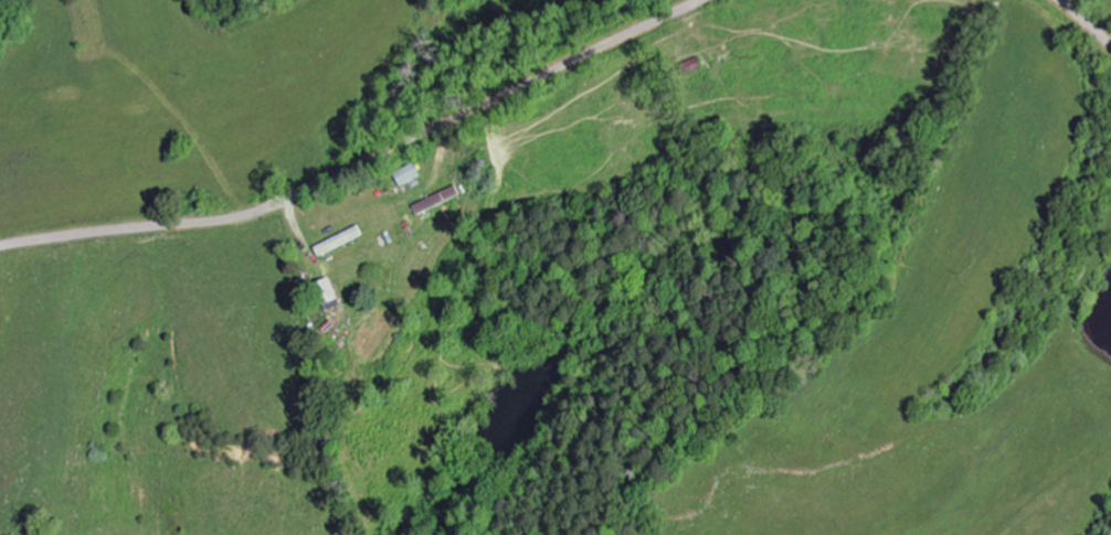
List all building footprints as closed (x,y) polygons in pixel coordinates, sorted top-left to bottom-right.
[(418,177),(413,166),(393,176),(398,187),(418,177)] [(457,195),(453,186),(410,205),(414,214),(457,195)]
